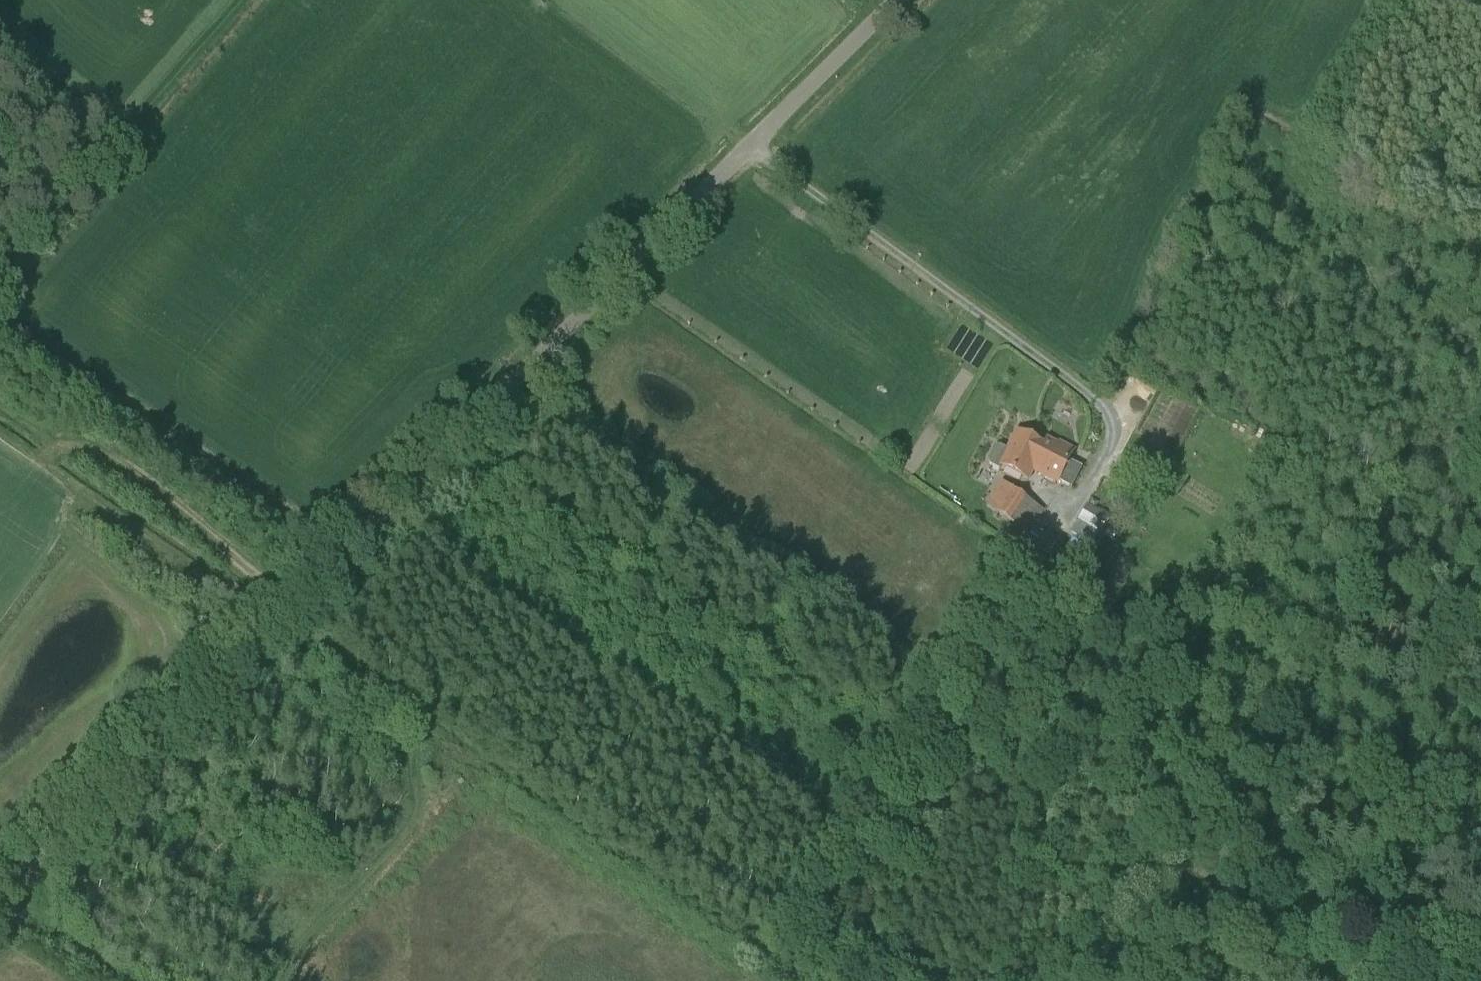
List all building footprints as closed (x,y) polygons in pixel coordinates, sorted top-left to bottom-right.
[(993,447),(987,460),(989,466),(999,471),(1001,468),(1028,482),(1033,473),(1057,486),(1058,482),(1071,489),(1082,468),(1069,461),(1075,451),(1059,442),(1058,444),(1046,438),(1042,444),(1015,430),(1006,449),(1002,447),(999,446),(993,447)] [(1027,534),(1043,511),(1012,490),(996,513),(1027,534)] [(1099,533),(1108,519),(1087,506),(1078,520),(1099,533)]
